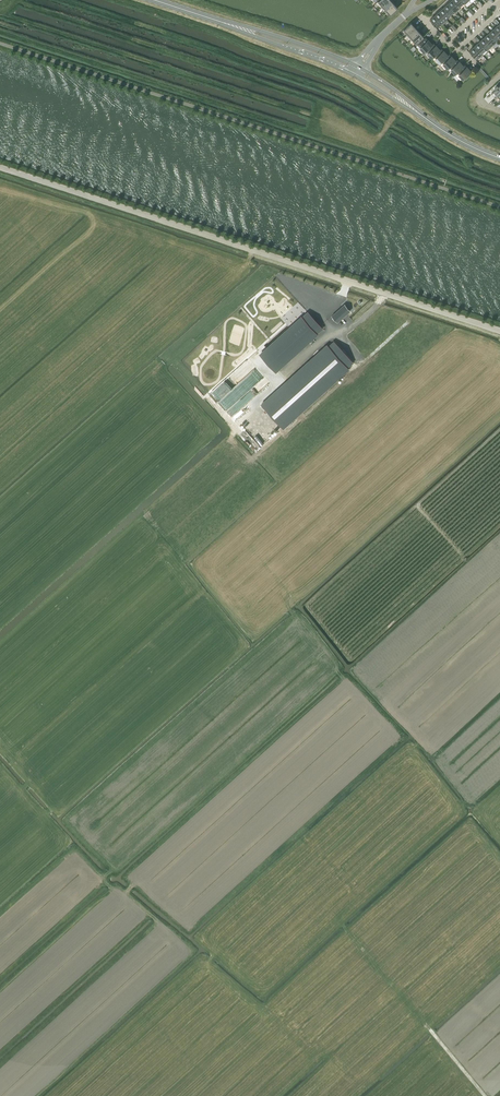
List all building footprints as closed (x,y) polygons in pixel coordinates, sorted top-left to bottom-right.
[(391,0),(388,0),(382,6),(386,10),(394,3),(391,0)] [(453,0),(451,0),(450,1),(450,0),(447,2),(454,10),(454,11),(456,12),(461,8),(459,6),(459,7),(453,0)] [(454,10),(447,2),(444,5),(445,6),(443,7),(450,14),(454,11),(454,10)] [(394,3),(386,10),(390,14),(398,8),(394,3)] [(441,8),(438,10),(446,18),(450,14),(443,7),(442,9),(441,8)] [(446,18),(438,10),(436,13),(435,15),(441,22),(443,24),(447,20),(446,18)] [(441,22),(435,15),(430,19),(433,23),(432,23),(435,26),(436,26),(437,26),(441,22)] [(408,34),(415,27),(411,23),(404,29),(408,34)] [(415,27),(408,34),(412,38),(419,32),(415,27)] [(496,40),(499,36),(499,35),(494,28),(490,32),(489,33),(496,40)] [(423,36),(419,32),(412,38),(416,43),(423,36)] [(484,37),(492,46),(497,42),(496,40),(489,33),(488,34),(484,37)] [(432,44),(428,40),(426,37),(418,44),(424,52),(426,50),(432,44)] [(486,49),(487,51),(492,46),(484,37),(480,41),(479,42),(486,49)] [(486,49),(479,42),(478,42),(474,46),(481,54),(482,53),(486,49)] [(433,43),(432,44),(426,50),(432,57),(433,56),(433,55),(441,49),(441,48),(440,49),(436,45),(433,43)] [(481,54),(474,46),(469,50),(472,54),(471,55),(474,58),(475,57),(477,60),(483,55),(482,53),(481,54)] [(443,50),(441,49),(433,55),(433,56),(440,62),(441,61),(448,55),(447,55),(443,50)] [(449,53),(447,55),(448,55),(441,61),(447,68),(449,66),(455,60),(451,56),(449,53)] [(457,59),(455,60),(449,66),(455,73),(457,72),(457,71),(463,66),(463,65),(459,61),(457,59)] [(464,64),(463,65),(463,66),(457,71),(457,72),(463,78),(471,71),(467,66),(467,67),(464,64)] [(499,93),(499,84),(498,86),(497,85),(495,87),(496,88),(493,90),(494,91),(491,94),(495,98),(499,93)] [(345,304),(332,316),(337,322),(350,310),(345,304)] [(296,323),(253,359),(269,378),(312,342),(311,341),(317,336),(304,319),(298,324),(296,323)] [(330,349),(327,346),(262,404),(283,427),(347,368),(345,365),(351,360),(335,343),(330,349)]
